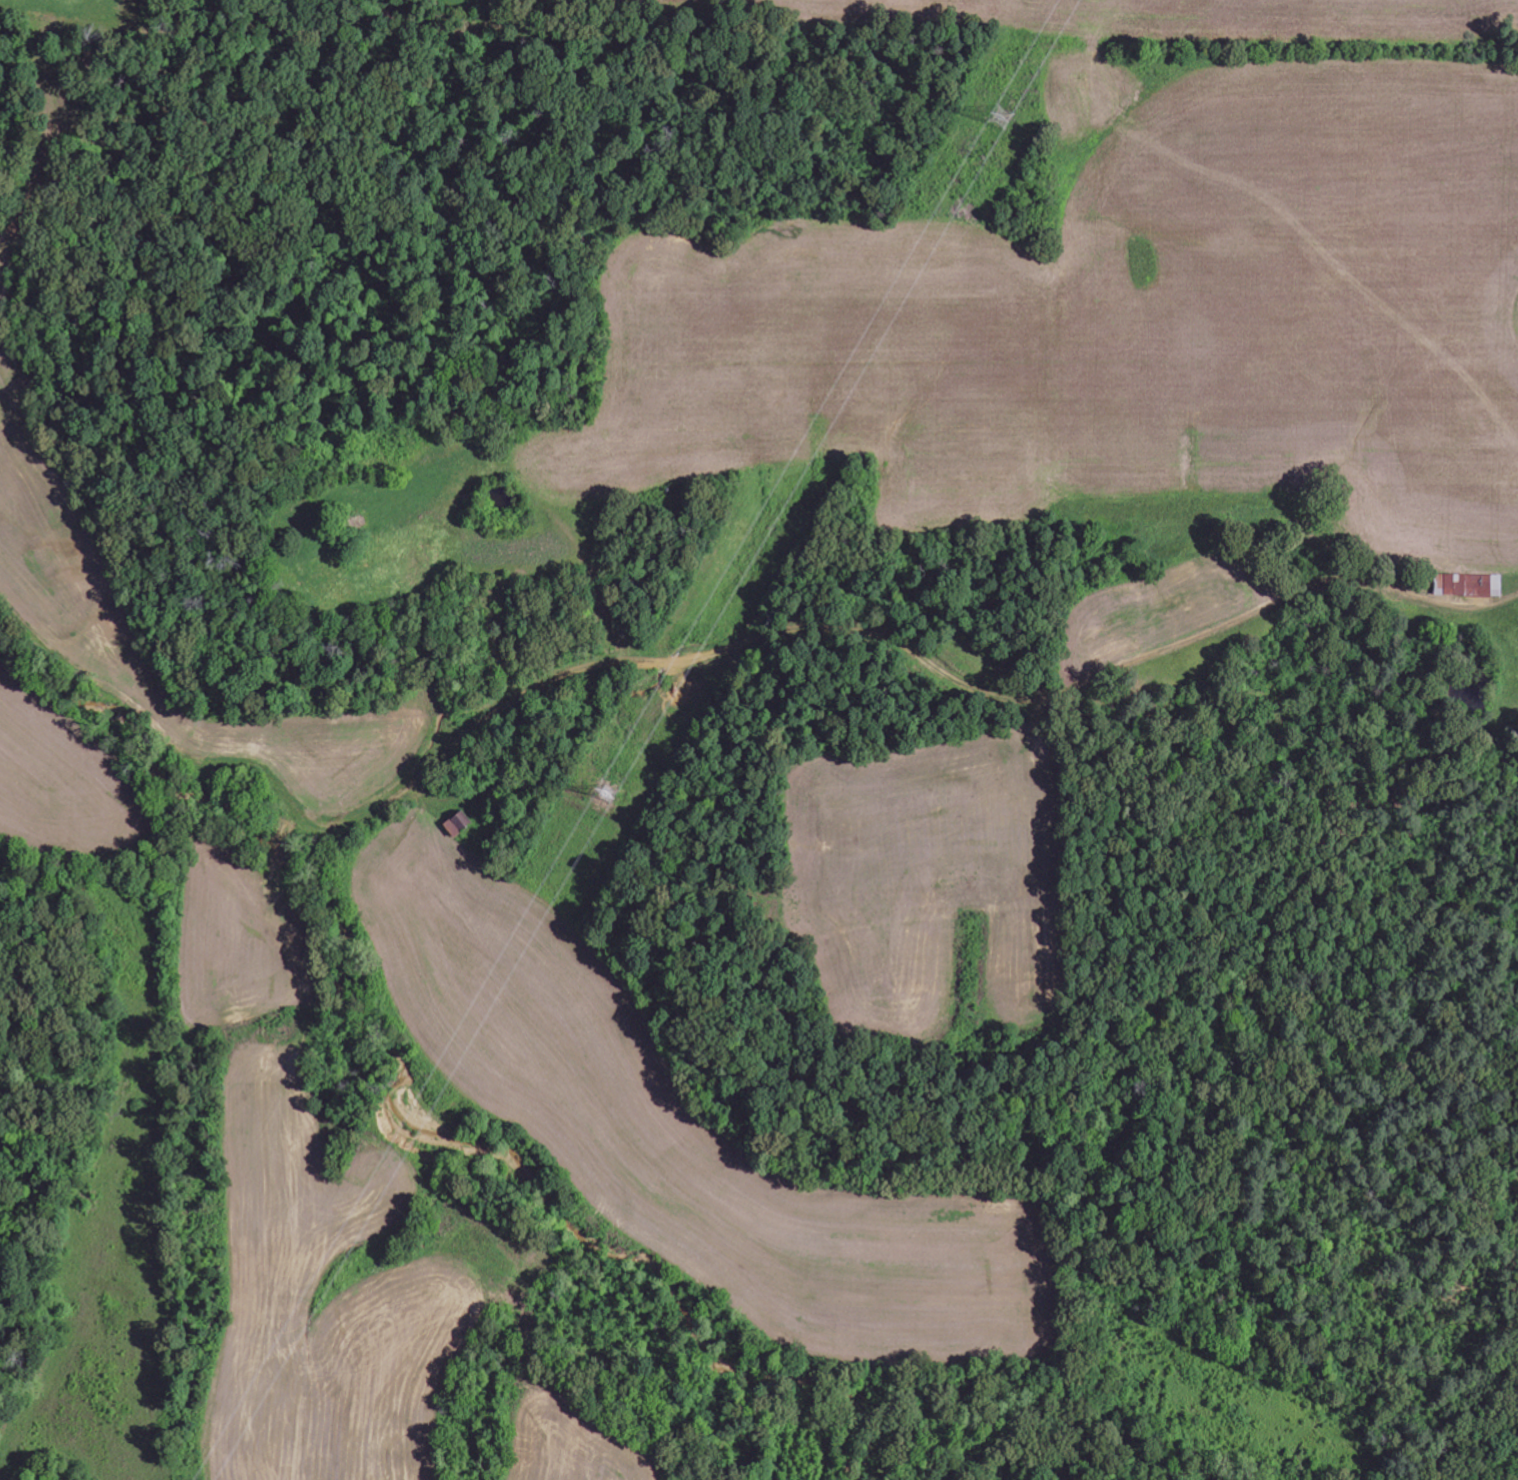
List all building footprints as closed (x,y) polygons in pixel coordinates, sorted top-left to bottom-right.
[(1436,595),(1500,596),(1501,575),(1436,574),(1436,595)] [(451,837),(473,827),(466,812),(444,822),(451,837)]
